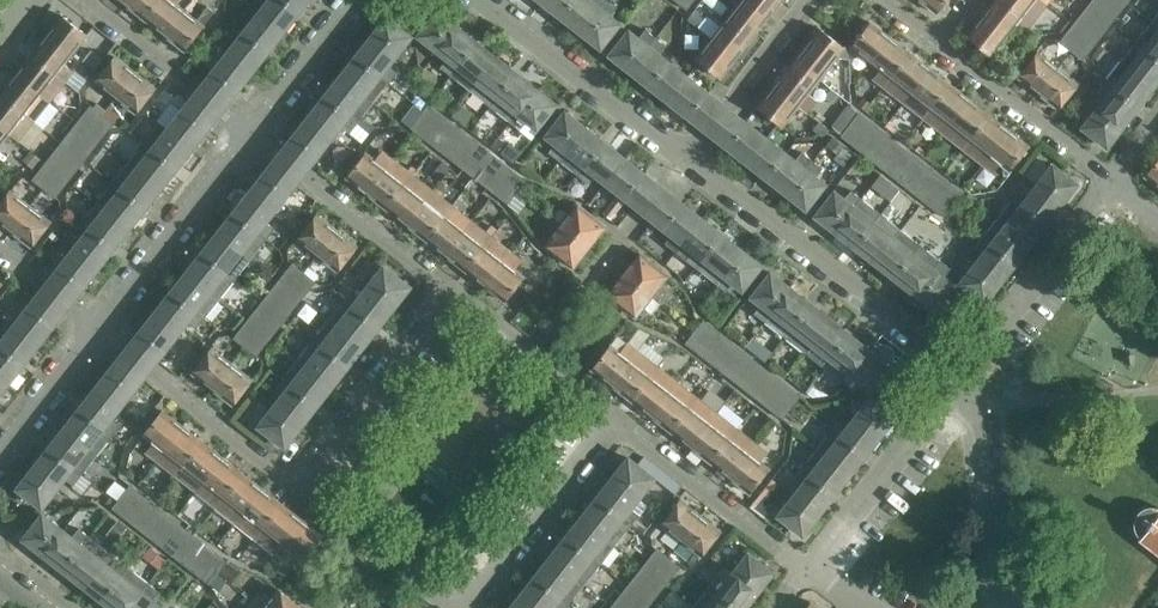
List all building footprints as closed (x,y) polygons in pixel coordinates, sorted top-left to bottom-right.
[(160,0),(128,0),(125,4),(145,19),(160,0)] [(184,10),(175,3),(177,0),(160,0),(145,19),(165,34),(184,10)] [(283,0),(256,0),(251,6),(284,32),(299,12),(283,0)] [(309,0),(283,0),(299,12),(309,0)] [(574,0),(543,0),(542,1),(561,17),(574,0)] [(606,0),(574,0),(561,17),(581,32),(606,0)] [(611,16),(618,7),(609,0),(606,0),(581,32),(601,48),(620,23),(611,16)] [(695,0),(683,0),(680,4),(688,9),(695,0)] [(781,0),(742,0),(737,6),(762,25),(781,0)] [(947,0),(921,0),(937,13),(947,0)] [(1043,0),(996,0),(992,5),(1016,24),(1032,4),(1041,11),(1047,3),(1043,0)] [(1100,0),(1093,0),(1090,4),(1101,13),(1107,6),(1100,0)] [(1116,0),(1112,0),(1107,6),(1119,15),(1125,7),(1116,0)] [(1101,13),(1090,4),(1084,12),(1095,21),(1101,13)] [(992,56),(1016,24),(992,5),(967,36),(992,56)] [(284,32),(251,6),(243,17),(251,23),(244,33),(268,52),(284,32)] [(741,51),(762,25),(737,6),(717,32),(741,51)] [(1119,15),(1107,6),(1101,13),(1113,22),(1119,15)] [(185,50),(204,26),(184,10),(165,34),(185,50)] [(439,51),(458,27),(437,11),(418,36),(439,51)] [(1095,21),(1084,12),(1078,19),(1090,28),(1095,21)] [(1113,22),(1101,13),(1095,21),(1107,30),(1113,22)] [(72,55),(87,35),(63,16),(47,36),(72,55)] [(396,57),(412,36),(387,17),(371,37),(396,57)] [(1090,28),(1078,19),(1072,27),(1084,36),(1090,28)] [(1107,30),(1095,21),(1090,28),(1101,37),(1107,30)] [(1151,21),(1136,41),(1157,58),(1157,27),(1151,21)] [(865,71),(891,38),(870,22),(851,46),(861,54),(854,63),(865,71)] [(451,76),(477,42),(458,27),(439,51),(448,59),(441,67),(451,76)] [(1084,36),(1072,27),(1066,34),(1078,43),(1084,36)] [(824,74),(845,47),(820,28),(799,54),(824,74)] [(1101,37),(1090,28),(1084,36),(1095,45),(1101,37)] [(630,71),(656,37),(646,29),(639,38),(630,31),(610,55),(630,71)] [(721,78),(741,51),(717,32),(696,58),(721,78)] [(253,72),(268,52),(244,33),(228,53),(253,72)] [(1078,43),(1066,34),(1060,42),(1072,51),(1078,43)] [(65,64),(72,55),(47,36),(32,55),(65,81),(73,71),(65,64)] [(1095,45),(1084,36),(1078,43),(1089,52),(1095,45)] [(389,65),(396,57),(371,37),(356,57),(389,83),(398,72),(389,65)] [(650,86),(669,62),(659,54),(666,45),(656,37),(630,71),(650,86)] [(884,86),(910,53),(891,38),(865,71),(884,86)] [(1136,41),(1120,61),(1154,87),(1157,82),(1157,58),(1136,41)] [(471,91),(497,58),(477,42),(451,76),(471,91)] [(1089,52),(1078,43),(1072,51),(1084,60),(1089,52)] [(192,150),(237,92),(253,72),(228,53),(167,130),(192,150)] [(904,102),(930,68),(910,53),(884,86),(904,102)] [(1039,93),(1058,68),(1038,53),(1019,77),(1039,93)] [(803,100),(824,74),(799,54),(779,81),(803,100)] [(65,81),(32,55),(16,75),(50,101),(65,81)] [(116,97),(135,72),(116,57),(96,81),(116,97)] [(389,83),(356,57),(341,77),(374,103),(389,83)] [(490,106),(516,73),(497,58),(471,91),(490,106)] [(1154,87),(1120,61),(1105,80),(1139,106),(1154,87)] [(669,101),(688,77),(669,62),(650,86),(669,101)] [(924,117),(950,84),(930,68),(904,102),(924,117)] [(1059,108),(1078,83),(1058,68),(1039,93),(1059,108)] [(136,112),(155,88),(135,72),(116,97),(136,112)] [(510,122),(536,88),(516,73),(490,106),(510,122)] [(50,101),(16,75),(1,95),(34,121),(50,101)] [(374,103),(341,77),(325,96),(359,122),(374,103)] [(767,138),(732,111),(729,109),(688,77),(669,101),(710,133),(747,162),(767,138)] [(1139,106),(1105,80),(1097,91),(1106,98),(1099,107),(1123,126),(1139,106)] [(782,126),(803,100),(779,81),(758,107),(782,126)] [(943,133),(969,99),(950,84),(924,117),(943,133)] [(537,129),(556,104),(536,88),(510,122),(521,130),(528,121),(537,129)] [(1,95),(0,96),(0,126),(10,133),(10,134),(19,141),(34,121),(1,95)] [(359,122),(325,96),(310,116),(334,135),(341,126),(350,133),(359,122)] [(963,148),(989,115),(969,99),(943,133),(963,148)] [(104,113),(92,104),(86,111),(98,120),(104,113)] [(428,122),(437,111),(429,105),(420,116),(428,122)] [(1107,146),(1123,126),(1099,107),(1083,127),(1107,146)] [(98,120),(86,111),(80,119),(92,128),(98,120)] [(436,128),(444,117),(437,111),(428,122),(436,128)] [(560,161),(586,127),(566,111),(546,136),(556,143),(549,152),(560,161)] [(858,129),(867,118),(859,112),(850,124),(858,129)] [(115,122),(104,113),(98,120),(109,130),(115,122)] [(983,163),(1009,130),(989,115),(963,148),(983,163)] [(273,213),(319,155),(334,135),(310,116),(249,194),(273,213)] [(419,134),(428,122),(420,116),(411,128),(419,134)] [(443,134),(452,122),(444,117),(436,128),(443,134)] [(865,135),(874,124),(867,118),(858,129),(865,135)] [(92,128),(80,119),(74,126),(86,136),(92,128)] [(109,130),(98,120),(92,128),(103,137),(109,130)] [(427,140),(436,128),(428,122),(419,134),(427,140)] [(450,140),(459,128),(452,122),(443,134),(450,140)] [(848,141),(858,129),(850,124),(841,135),(848,141)] [(873,141),(882,130),(874,124),(865,135),(873,141)] [(10,134),(10,133),(0,126),(0,146),(10,134)] [(86,136),(74,126),(68,134),(80,143),(86,136)] [(579,176),(605,142),(586,127),(560,161),(579,176)] [(103,137),(92,128),(86,136),(98,145),(103,137)] [(434,145),(443,134),(436,128),(427,140),(434,145)] [(458,145),(467,134),(459,128),(450,140),(458,145)] [(856,147),(865,135),(858,129),(848,141),(856,147)] [(176,169),(192,150),(167,130),(152,150),(176,169)] [(880,147),(889,135),(882,130),(873,141),(880,147)] [(1010,170),(1029,146),(1009,130),(983,163),(993,172),(1000,163),(1010,170)] [(515,160),(523,149),(501,133),(493,144),(515,160)] [(80,143),(68,134),(62,142),(74,151),(80,143)] [(441,151),(450,140),(443,134),(434,145),(441,151)] [(465,151),(474,140),(467,134),(458,145),(465,151)] [(864,153),(873,141),(865,135),(856,147),(864,153)] [(888,153),(897,141),(889,135),(880,147),(888,153)] [(98,145),(86,136),(80,143),(92,152),(98,145)] [(767,178),(786,153),(767,138),(747,162),(767,178)] [(449,157),(458,145),(450,140),(441,151),(449,157)] [(473,157),(481,146),(474,140),(465,151),(473,157)] [(871,159),(880,147),(873,141),(864,153),(871,159)] [(895,159),(904,147),(897,141),(888,153),(895,159)] [(74,151),(62,142),(56,149),(68,158),(74,151)] [(606,182),(625,158),(605,142),(579,176),(590,184),(596,175),(606,182)] [(92,152),(80,143),(74,151),(86,160),(92,152)] [(176,169),(152,150),(143,143),(128,163),(161,189),(176,169)] [(456,163),(465,151),(458,145),(449,157),(456,163)] [(480,163),(489,151),(481,146),(473,157),(480,163)] [(879,165),(888,153),(880,147),(871,159),(879,165)] [(903,165),(912,153),(904,147),(895,159),(903,165)] [(68,158),(56,149),(51,157),(62,166),(68,158)] [(86,160),(74,151),(68,158),(80,167),(86,160)] [(367,193),(393,160),(382,151),(375,160),(366,152),(347,177),(367,193)] [(464,168),(473,157),(465,151),(456,163),(464,168)] [(487,169),(496,157),(489,151),(480,163),(487,169)] [(786,193),(812,160),(802,151),(795,160),(786,153),(767,178),(786,193)] [(886,171),(895,159),(888,153),(879,165),(886,171)] [(910,171),(919,159),(912,153),(903,165),(910,171)] [(62,166),(51,157),(45,164),(56,173),(62,166)] [(471,174),(480,163),(473,157),(464,168),(471,174)] [(495,174),(504,163),(496,157),(487,169),(495,174)] [(80,167),(68,158),(62,166),(74,175),(80,167)] [(663,188),(645,174),(625,158),(606,182),(642,211),(684,243),(703,219),(663,188)] [(894,177),(903,165),(895,159),(886,171),(894,177)] [(918,177),(927,165),(919,159),(910,171),(918,177)] [(1145,176),(1157,186),(1157,159),(1145,176)] [(387,208),(413,175),(393,160),(367,193),(387,208)] [(826,184),(816,177),(823,168),(812,160),(786,193),(806,209),(826,184)] [(161,189),(128,163),(112,182),(146,209),(161,189)] [(478,180),(487,169),(480,163),(471,174),(478,180)] [(502,180),(511,169),(504,163),(495,174),(502,180)] [(56,173),(45,164),(39,172),(50,181),(56,173)] [(901,182),(910,171),(903,165),(894,177),(901,182)] [(925,183),(935,171),(927,165),(918,177),(925,183)] [(1062,204),(1078,184),(1053,165),(1038,185),(1062,204)] [(74,175),(62,166),(56,173),(68,182),(74,175)] [(486,186),(495,174),(487,169),(478,180),(486,186)] [(509,186),(518,174),(511,169),(502,180),(509,186)] [(909,188),(918,177),(910,171),(901,182),(909,188)] [(933,188),(942,177),(935,171),(925,183),(933,188)] [(50,181),(39,172),(33,179),(44,188),(50,181)] [(68,182),(56,173),(50,181),(62,190),(68,182)] [(493,192),(502,180),(495,174),(486,186),(493,192)] [(517,192),(526,181),(518,174),(509,186),(517,192)] [(406,224),(433,190),(413,175),(387,208),(406,224)] [(916,194),(925,183),(918,177),(909,188),(916,194)] [(941,194),(950,183),(942,177),(933,188),(941,194)] [(500,197),(509,186),(502,180),(493,192),(500,197)] [(62,190),(50,181),(44,188),(56,198),(62,190)] [(146,209),(112,182),(97,202),(130,228),(146,209)] [(924,200),(933,188),(925,183),(916,194),(924,200)] [(948,200),(957,189),(950,183),(941,194),(948,200)] [(1047,224),(1062,204),(1038,185),(1030,194),(1022,187),(1013,198),(1047,224)] [(508,204),(517,192),(509,186),(500,197),(508,204)] [(931,206),(941,194),(933,188),(924,200),(931,206)] [(956,206),(965,194),(957,189),(948,200),(956,206)] [(426,239),(452,206),(433,190),(406,224),(426,239)] [(31,206),(11,191),(0,205),(0,222),(12,231),(31,206)] [(837,233),(864,200),(853,192),(847,201),(837,193),(818,218),(837,233)] [(266,222),(273,213),(249,194),(233,213),(267,240),(275,229),(266,222)] [(939,212),(948,200),(941,194),(931,206),(939,212)] [(1047,224),(1013,198),(998,217),(1031,243),(1047,224)] [(857,248),(883,215),(864,200),(837,233),(857,248)] [(947,218),(956,206),(948,200),(939,212),(947,218)] [(130,228),(97,202),(81,222),(90,229),(115,248),(130,228)] [(605,226),(578,205),(562,225),(589,247),(605,226)] [(31,246),(51,222),(31,206),(12,231),(31,246)] [(446,255),(472,221),(452,206),(426,239),(446,255)] [(267,240),(233,213),(218,233),(251,259),(267,240)] [(318,255),(337,230),(317,215),(298,239),(318,255)] [(876,263),(902,230),(883,215),(857,248),(876,263)] [(1031,243),(998,217),(983,237),(1016,263),(1031,243)] [(696,267),(722,234),(703,219),(684,243),(693,250),(686,259),(696,267)] [(466,270),(492,237),(472,221),(446,255),(466,270)] [(589,247),(562,225),(546,246),(573,267),(589,247)] [(100,267),(115,248),(90,229),(75,248),(100,267)] [(338,270),(357,246),(337,230),(318,255),(338,270)] [(944,277),(951,268),(902,230),(876,263),(934,309),(954,285),(944,277)] [(251,259),(218,233),(203,253),(236,279),(251,259)] [(716,283),(742,249),(722,234),(696,267),(716,283)] [(485,286),(511,252),(492,237),(466,270),(485,286)] [(1016,263),(983,237),(974,247),(983,254),(976,263),(1001,282),(1016,263)] [(39,345),(84,288),(100,267),(75,248),(14,326),(39,345)] [(743,290),(762,265),(742,249),(716,283),(726,291),(733,282),(743,290)] [(505,301),(524,277),(515,269),(522,260),(511,252),(485,286),(505,301)] [(236,279),(203,253),(187,272),(220,299),(236,279)] [(667,275),(641,254),(625,275),(651,296),(667,275)] [(985,303),(1001,282),(976,263),(960,283),(985,303)] [(304,273),(293,264),(287,271),(298,280),(304,273)] [(394,307),(410,287),(384,267),(369,287),(394,307)] [(298,280),(287,271),(281,279),(292,287),(298,280)] [(220,299),(187,272),(172,292),(205,318),(220,299)] [(316,281),(304,273),(298,280),(310,289),(316,281)] [(767,323),(793,289),(773,274),(754,298),(763,306),(756,315),(767,323)] [(651,296),(625,275),(609,295),(636,316),(651,296)] [(292,287),(281,279),(275,286),(287,295),(292,287)] [(310,289),(298,280),(292,287),(304,296),(310,289)] [(287,295),(275,286),(269,293),(281,302),(287,295)] [(304,296),(292,287),(287,295),(298,304),(304,296)] [(394,307),(369,287),(362,296),(353,289),(344,300),(379,327),(394,307)] [(786,338),(812,304),(793,289),(767,323),(786,338)] [(205,318),(172,292),(156,312),(181,331),(188,322),(197,329),(205,318)] [(281,302),(269,293),(264,301),(275,310),(281,302)] [(298,304),(287,295),(281,302),(292,311),(298,304)] [(379,327),(344,300),(329,320),(363,347),(379,327)] [(275,310),(264,301),(258,308),(269,317),(275,310)] [(292,311),(281,302),(275,310),(286,318),(292,311)] [(805,353),(832,320),(812,304),(786,338),(805,353)] [(269,317),(258,308),(252,315),(263,324),(269,317)] [(286,318),(275,310),(269,317),(281,326),(286,318)] [(119,409),(165,351),(181,331),(156,312),(95,390),(119,409)] [(263,324),(252,315),(246,323),(258,332),(263,324)] [(281,326),(269,317),(263,324),(275,333),(281,326)] [(363,347),(329,320),(313,339),(348,366),(363,347)] [(703,338),(712,326),(704,320),(695,332),(703,338)] [(825,368),(851,335),(832,320),(805,353),(825,368)] [(258,332),(246,323),(240,330),(252,339),(258,332)] [(275,333),(263,324),(258,332),(269,341),(275,333)] [(39,345),(14,326),(0,344),(0,347),(23,365),(39,345)] [(710,343),(719,332),(712,326),(703,338),(710,343)] [(252,339),(240,330),(234,338),(246,347),(252,339)] [(269,341),(258,332),(252,339),(263,348),(269,341)] [(694,349),(703,338),(695,332),(686,343),(694,349)] [(718,349),(727,338),(719,332),(710,343),(718,349)] [(851,374),(870,350),(851,335),(825,368),(835,376),(841,367),(851,374)] [(701,355),(710,343),(703,338),(694,349),(701,355)] [(725,355),(734,344),(727,338),(718,349),(725,355)] [(263,348),(252,339),(246,347),(257,356),(263,348)] [(348,366),(313,339),(298,359),(332,386),(348,366)] [(612,385),(638,352),(627,343),(621,352),(611,345),(592,369),(612,385)] [(709,361),(718,349),(710,343),(701,355),(709,361)] [(732,361),(741,349),(734,344),(725,355),(732,361)] [(23,365),(0,347),(0,379),(8,385),(23,365)] [(213,389),(232,364),(212,349),(193,373),(213,389)] [(716,366),(725,355),(718,349),(709,361),(716,366)] [(740,367),(749,355),(741,349),(732,361),(740,367)] [(871,390),(890,365),(870,350),(851,374),(871,390)] [(632,400),(658,367),(638,352),(612,385),(632,400)] [(723,372),(732,361),(725,355),(716,366),(723,372)] [(747,372),(756,361),(749,355),(740,367),(747,372)] [(332,386),(298,359),(282,379),(317,406),(332,386)] [(731,378),(740,367),(732,361),(723,372),(731,378)] [(755,378),(764,367),(756,361),(747,372),(755,378)] [(233,404),(252,380),(232,364),(213,389),(233,404)] [(651,416),(678,382),(658,367),(632,400),(651,416)] [(738,384),(747,372),(740,367),(731,378),(738,384)] [(762,384),(771,372),(764,367),(755,378),(762,384)] [(746,390),(755,378),(747,372),(738,384),(746,390)] [(769,390),(778,378),(771,372),(762,384),(769,390)] [(753,395),(762,384),(755,378),(746,390),(753,395)] [(777,395),(786,384),(778,378),(769,390),(777,395)] [(317,406),(282,379),(274,390),(282,397),(275,406),(301,426),(317,406)] [(671,431),(697,398),(678,382),(651,416),(671,431)] [(760,401),(769,390),(762,384),(753,395),(760,401)] [(784,401),(793,390),(786,384),(777,395),(784,401)] [(112,418),(119,409),(95,390),(80,409),(113,435),(121,425),(112,418)] [(768,407),(777,395),(769,390),(760,401),(768,407)] [(792,407),(801,396),(793,390),(784,401),(792,407)] [(775,413),(784,401),(777,395),(768,407),(775,413)] [(880,436),(896,416),(872,397),(856,417),(880,436)] [(691,446),(717,413),(697,398),(671,431),(691,446)] [(783,419),(792,407),(784,401),(775,413),(783,419)] [(285,446),(301,426),(275,406),(259,426),(285,446)] [(113,435),(80,409),(64,429),(98,455),(113,435)] [(158,460),(184,427),(163,411),(144,435),(154,443),(147,451),(158,460)] [(710,462),(736,428),(717,413),(691,446),(710,462)] [(865,456),(880,436),(856,417),(849,426),(840,419),(832,429),(865,456)] [(177,475),(203,442),(184,427),(158,460),(177,475)] [(730,477),(756,444),(736,428),(710,462),(730,477)] [(98,455),(64,429),(49,449),(82,475),(98,455)] [(865,456),(832,429),(816,449),(850,475),(865,456)] [(197,491),(223,457),(203,442),(177,475),(197,491)] [(769,468),(760,461),(767,452),(756,444),(730,477),(750,493),(769,468)] [(82,475),(49,449),(34,468),(58,487),(65,478),(74,485),(82,475)] [(850,475),(816,449),(801,469),(834,495),(850,475)] [(217,506),(243,473),(223,457),(197,491),(217,506)] [(654,478),(641,468),(629,458),(613,478),(638,498),(654,478)] [(42,507),(58,487),(34,468),(18,488),(42,507)] [(834,495),(801,469),(793,479),(801,486),(795,495),(819,514),(834,495)] [(236,522),(262,488),(243,473),(217,506),(236,522)] [(631,508),(638,498),(613,478),(597,498),(632,525),(640,515),(631,508)] [(130,503),(139,491),(131,485),(122,497),(130,503)] [(256,537),(282,504),(262,488),(236,522),(256,537)] [(137,508),(146,497),(139,491),(130,503),(137,508)] [(803,534),(819,514),(795,495),(779,515),(803,534)] [(121,514),(130,503),(122,497),(113,508),(121,514)] [(144,514),(153,503),(146,497),(137,508),(144,514)] [(632,525),(597,498),(582,518),(616,545),(632,525)] [(682,540),(701,515),(681,500),(662,525),(682,540)] [(128,520),(137,508),(130,503),(121,514),(128,520)] [(152,520),(161,509),(153,503),(144,514),(152,520)] [(276,552),(302,519),(282,504),(256,537),(276,552)] [(1157,508),(1153,507),(1150,507),(1147,508),(1144,509),(1141,510),(1139,513),(1138,515),(1136,518),(1135,521),(1135,523),(1135,524),(1135,528),(1136,530),(1137,532),(1138,534),(1139,536),(1142,538),(1140,540),(1157,554),(1157,508)] [(135,526),(144,514),(137,508),(128,520),(135,526)] [(159,526),(168,514),(161,509),(152,520),(159,526)] [(44,554),(63,530),(43,514),(24,538),(44,554)] [(143,531),(152,520),(144,514),(135,526),(143,531)] [(167,532),(175,520),(168,514),(159,526),(167,532)] [(701,555),(721,531),(701,515),(682,540),(701,555)] [(616,545),(582,518),(566,538),(601,564),(616,545)] [(303,559),(322,535),(302,519),(276,552),(286,561),(293,552),(303,559)] [(150,537),(159,526),(152,520),(143,531),(150,537)] [(174,537),(183,526),(175,520),(167,532),(174,537)] [(158,543),(167,532),(159,526),(150,537),(158,543)] [(181,543),(190,532),(183,526),(174,537),(181,543)] [(64,570),(90,536),(79,528),(72,537),(63,530),(44,554),(64,570)] [(165,549),(174,537),(167,532),(158,543),(165,549)] [(189,549),(198,537),(190,532),(181,543),(189,549)] [(83,585),(110,552),(90,536),(64,570),(83,585)] [(172,555),(181,543),(174,537),(165,549),(172,555)] [(196,555),(205,543),(198,537),(189,549),(196,555)] [(601,564),(566,538),(551,557),(585,584),(601,564)] [(180,560),(189,549),(181,543),(172,555),(180,560)] [(204,560),(212,549),(205,543),(196,555),(204,560)] [(187,566),(196,555),(189,549),(180,560),(187,566)] [(211,566),(220,555),(212,549),(204,560),(211,566)] [(669,557),(657,549),(651,556),(663,565),(669,557)] [(103,600),(129,567),(110,552),(83,585),(103,600)] [(758,592),(774,572),(749,553),(733,573),(758,592)] [(195,572),(204,560),(196,555),(187,566),(195,572)] [(219,572),(228,561),(220,555),(211,566),(219,572)] [(663,565),(651,556),(645,564),(657,573),(663,565)] [(585,584),(551,557),(535,577),(570,604),(585,584)] [(680,566),(669,557),(663,565),(674,574),(680,566)] [(202,578),(211,566),(204,560),(195,572),(202,578)] [(657,573),(645,564),(640,571),(651,580),(657,573)] [(674,574),(663,565),(657,573),(668,582),(674,574)] [(210,584),(218,574),(219,572),(211,566),(202,578),(210,584)] [(149,582),(129,567),(103,600),(113,607),(128,607),(149,582)] [(651,580),(640,571),(634,578),(645,587),(651,580)] [(668,582),(657,573),(651,580),(662,589),(668,582)] [(758,592),(733,573),(726,582),(717,575),(709,586),(737,607),(745,607),(758,592)] [(535,577),(520,597),(534,607),(552,607),(553,607),(567,607),(570,604),(535,577)] [(645,587),(634,578),(628,586),(639,595),(645,587)] [(662,589),(651,580),(645,587),(657,596),(662,589)] [(153,600),(160,591),(149,582),(128,607),(161,607),(162,607),(153,600)] [(639,595),(628,586),(622,593),(634,602),(639,595)] [(709,586),(693,605),(697,607),(737,607),(709,586)] [(657,596),(645,587),(639,595),(651,604),(657,596)] [(278,589),(271,598),(262,592),(254,602),(261,607),(302,607),(278,589)] [(622,593),(616,601),(626,607),(629,607),(634,602),(622,593)] [(639,595),(634,602),(641,607),(647,607),(651,604),(639,595)] [(520,597),(511,607),(534,607),(520,597)]
